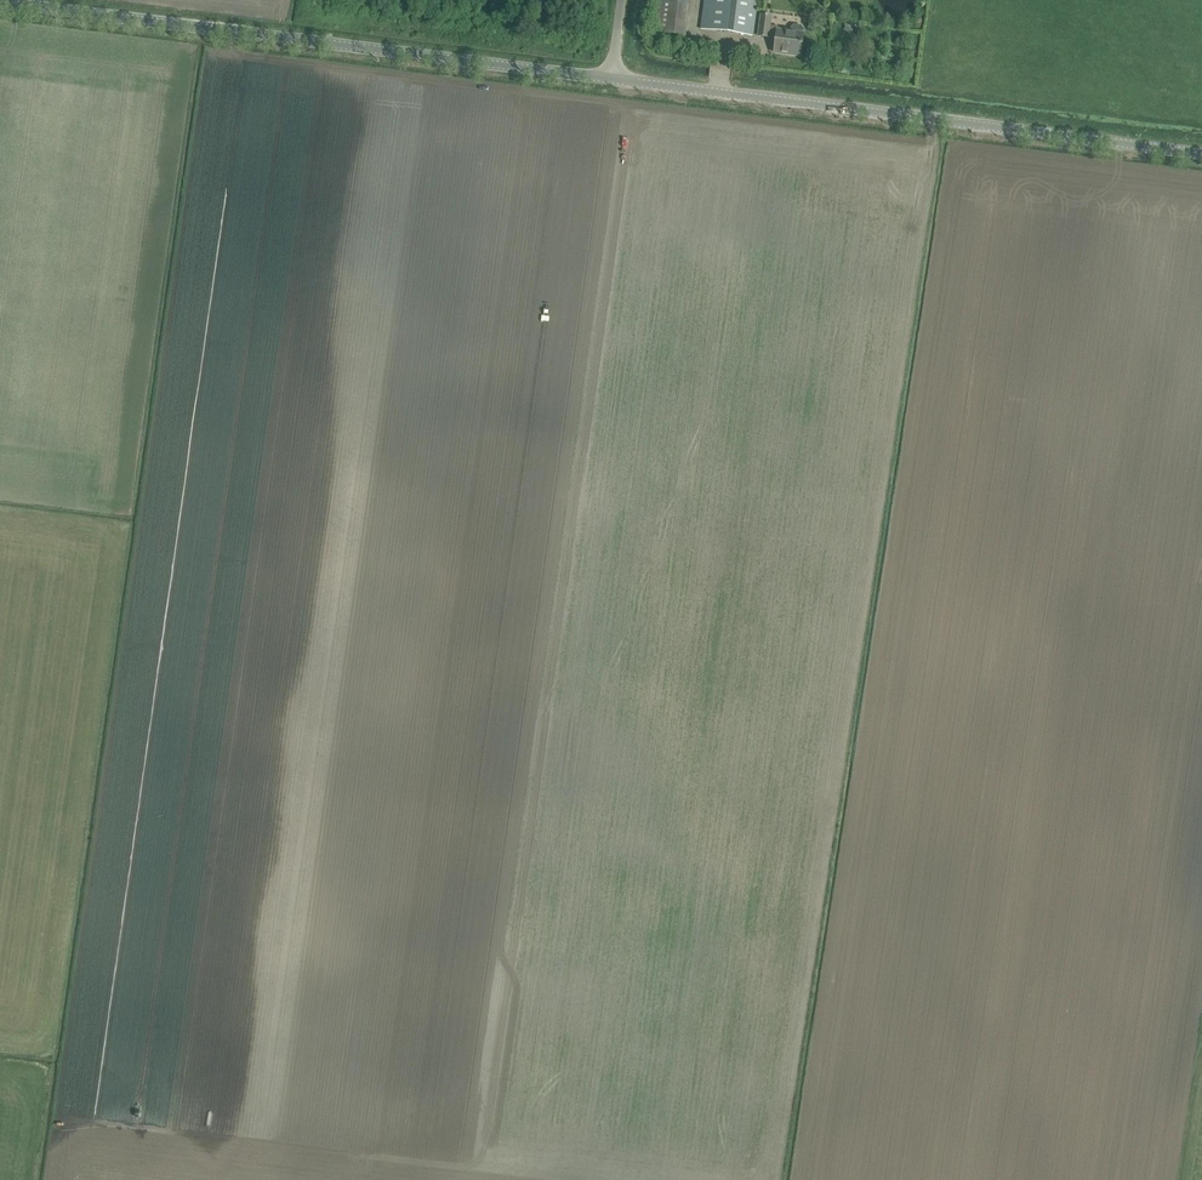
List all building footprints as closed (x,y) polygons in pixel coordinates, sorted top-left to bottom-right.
[(654,32),(685,36),(689,0),(658,0),(654,32)] [(701,29),(753,35),(757,0),(705,0),(701,29)] [(802,44),(804,34),(802,34),(803,28),(801,25),(794,24),(790,27),(789,32),(778,31),(778,26),(770,25),(771,16),(761,15),(760,24),(759,36),(768,38),(768,37),(776,38),(774,50),(789,52),(789,54),(801,56),(802,44)] [(845,19),(845,28),(853,28),(853,19),(845,19)]
